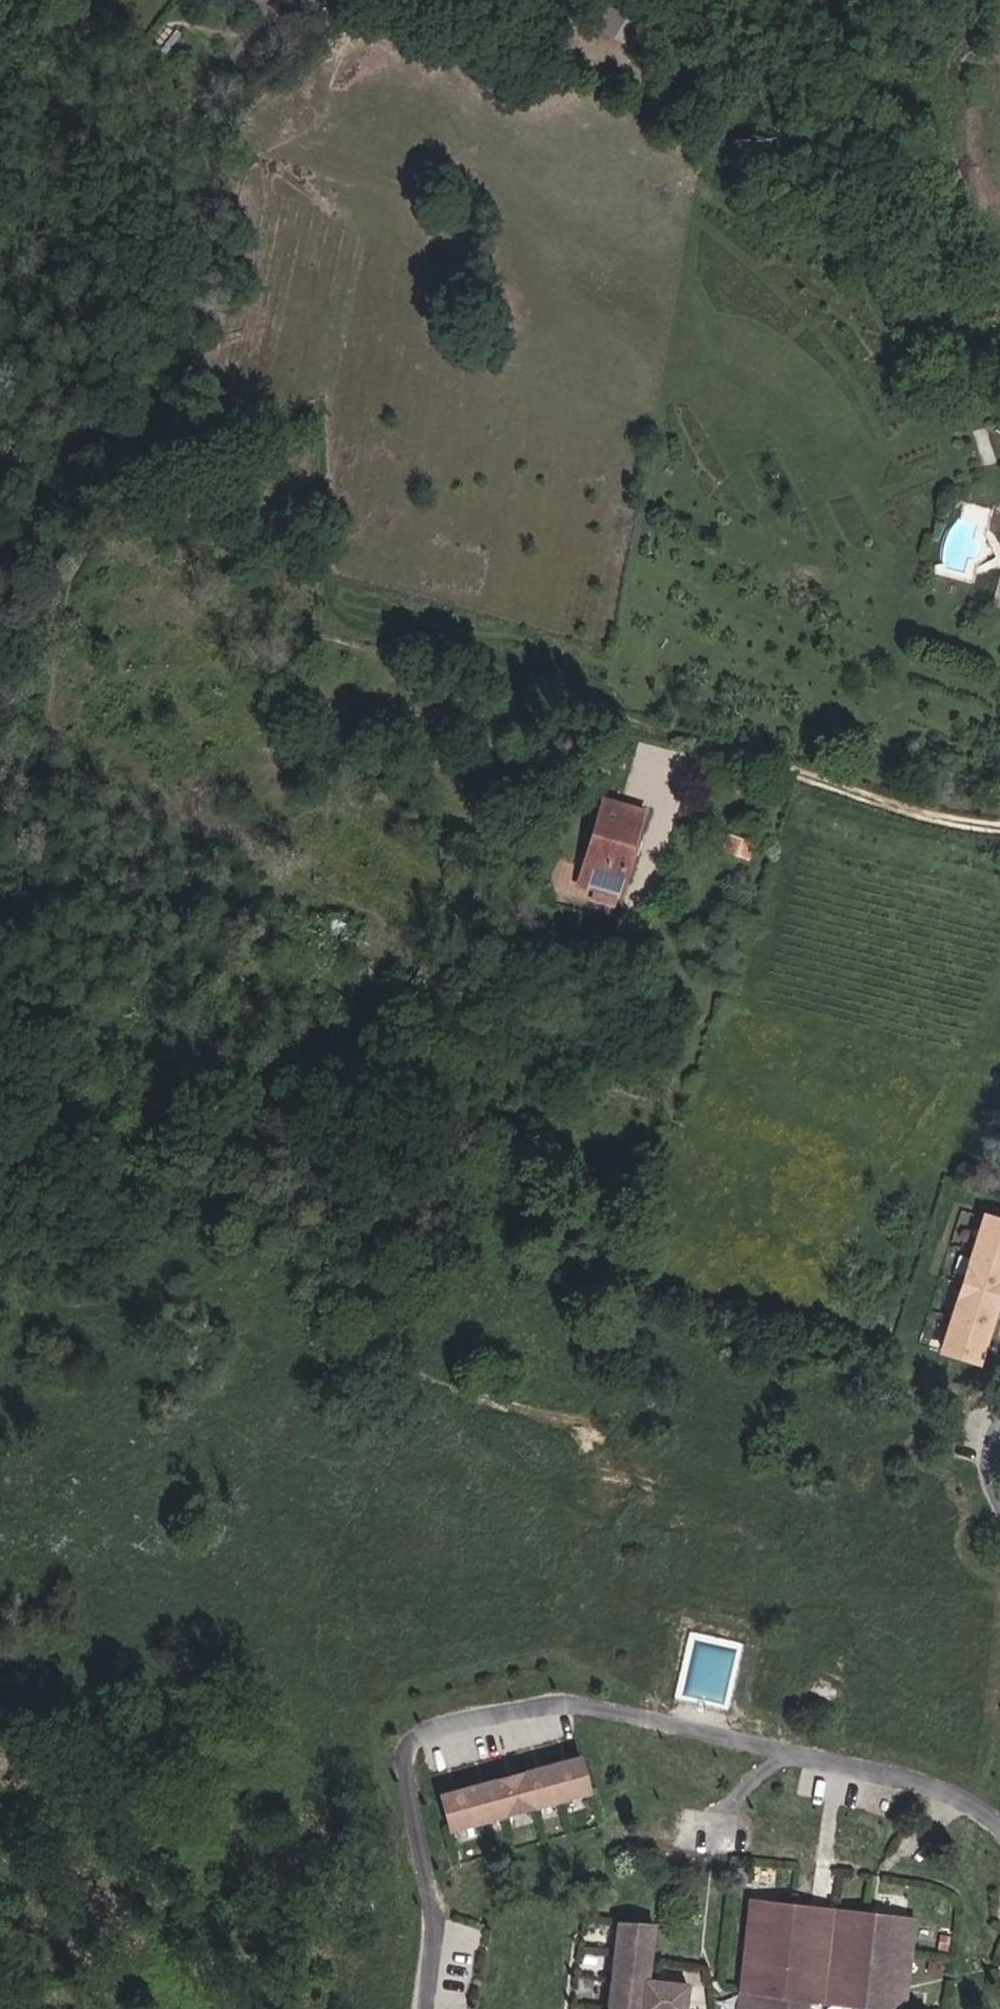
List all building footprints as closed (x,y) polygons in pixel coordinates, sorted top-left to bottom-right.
[(642,28),(608,8),(598,26),(632,46),(642,28)] [(620,897),(645,813),(602,800),(582,870),(598,874),(594,889),(620,897)] [(749,858),(754,844),(724,835),(719,849),(749,858)] [(594,889),(598,874),(582,870),(578,885),(594,889)] [(336,944),(345,925),(331,919),(323,939),(336,944)] [(999,1287),(999,1223),(984,1218),(942,1351),(976,1362),(999,1287)] [(584,1755),(439,1795),(451,1836),(596,1796),(584,1755)] [(650,1871),(646,1866),(641,1864),(636,1867),(634,1872),(637,1879),(643,1881),(649,1878),(650,1871)] [(897,2008),(904,2008),(914,1913),(744,1896),(733,1999),(732,2008),(823,2008),(824,2001),(897,2008)] [(682,1994),(683,1977),(688,1931),(652,1927),(655,1903),(614,1899),(603,2008),(680,2008),(682,1994)] [(680,2008),(732,2008),(733,1999),(682,1994),(680,2008)]
